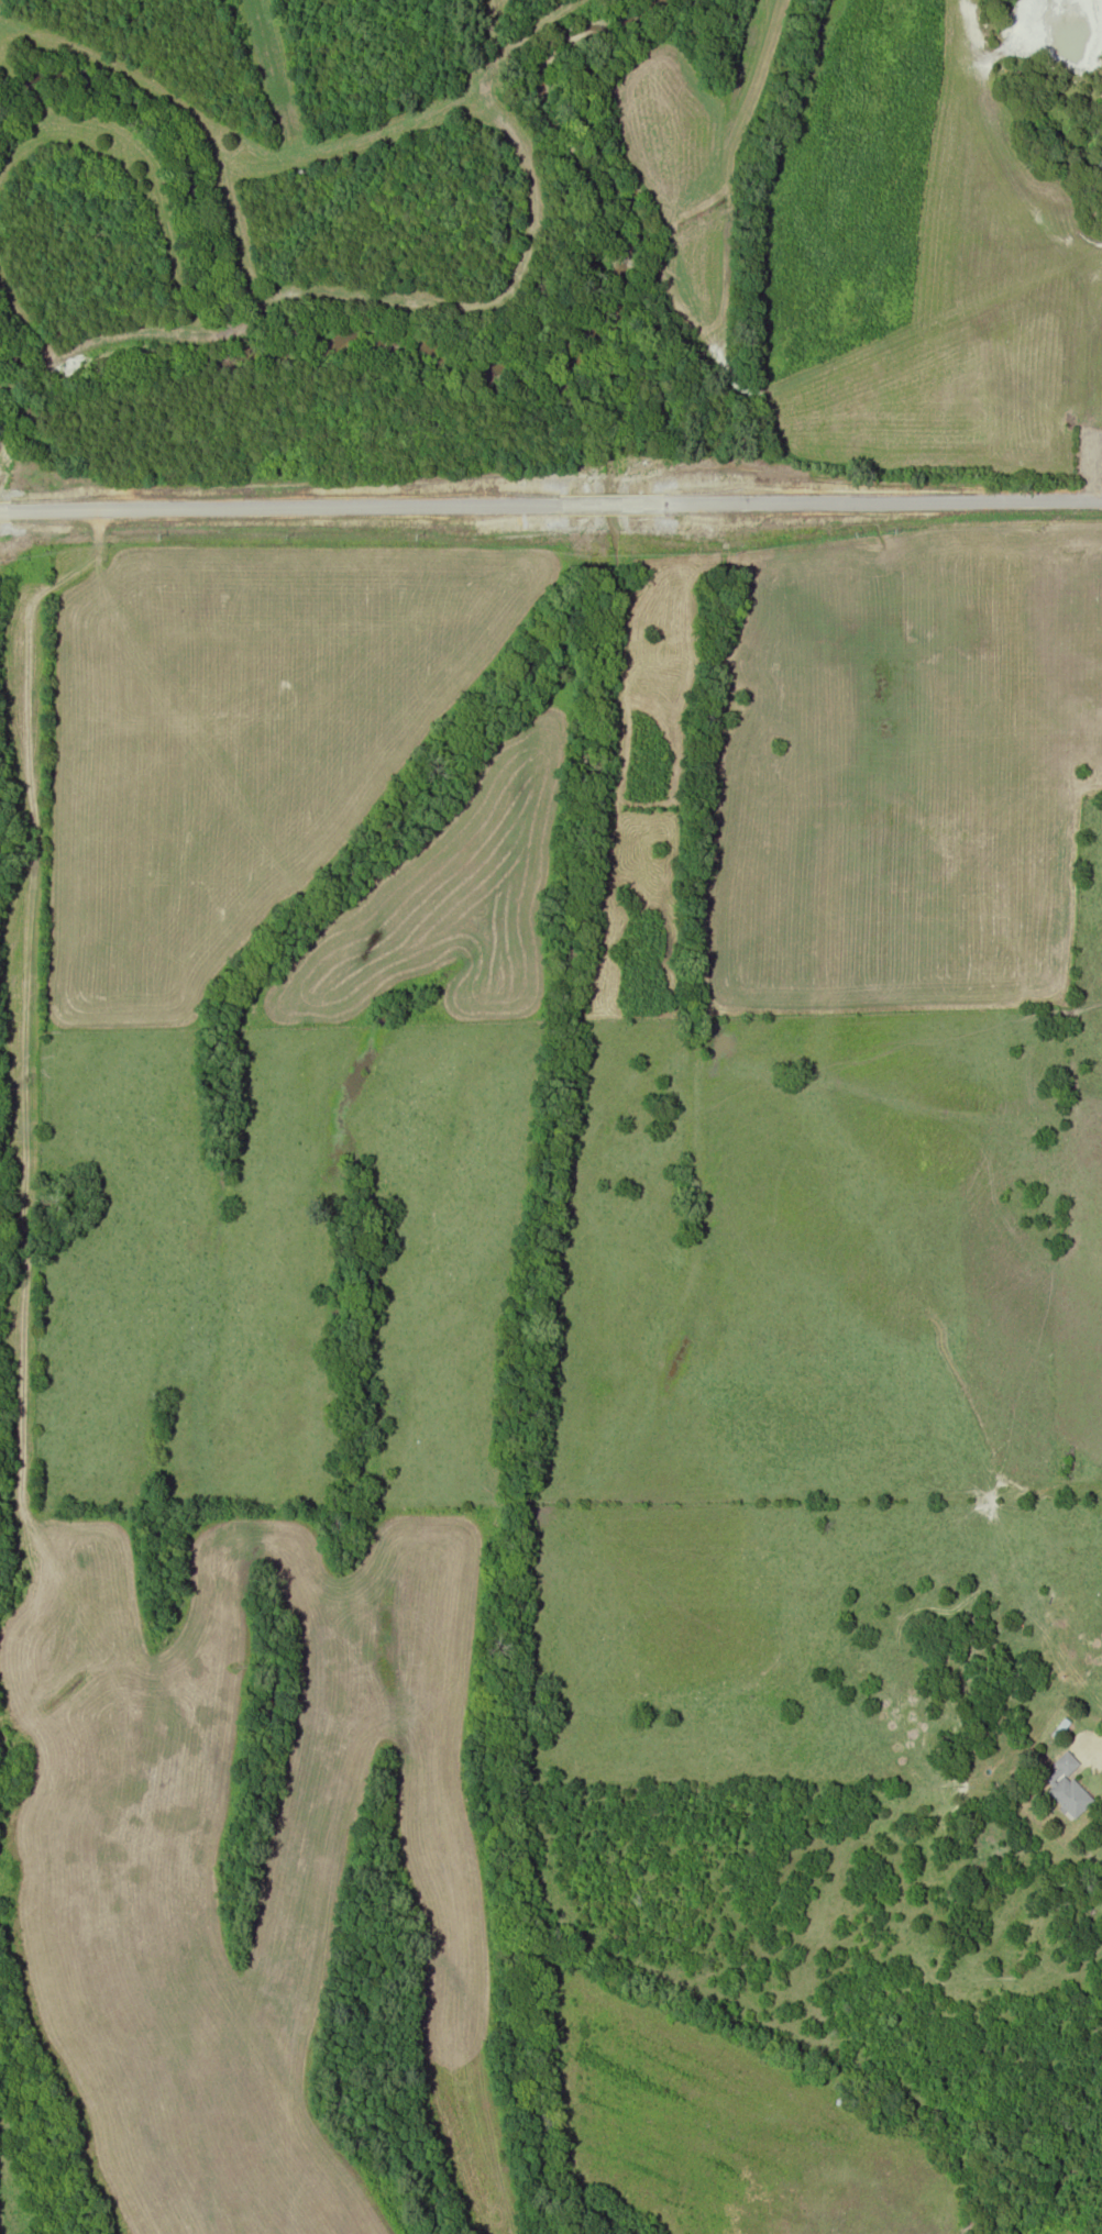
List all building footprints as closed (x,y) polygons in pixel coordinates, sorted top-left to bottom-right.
[(1042,1787),(1071,1819),(1092,1801),(1067,1773),(1077,1764),(1065,1750),(1051,1762),(1059,1771),(1042,1787)]
